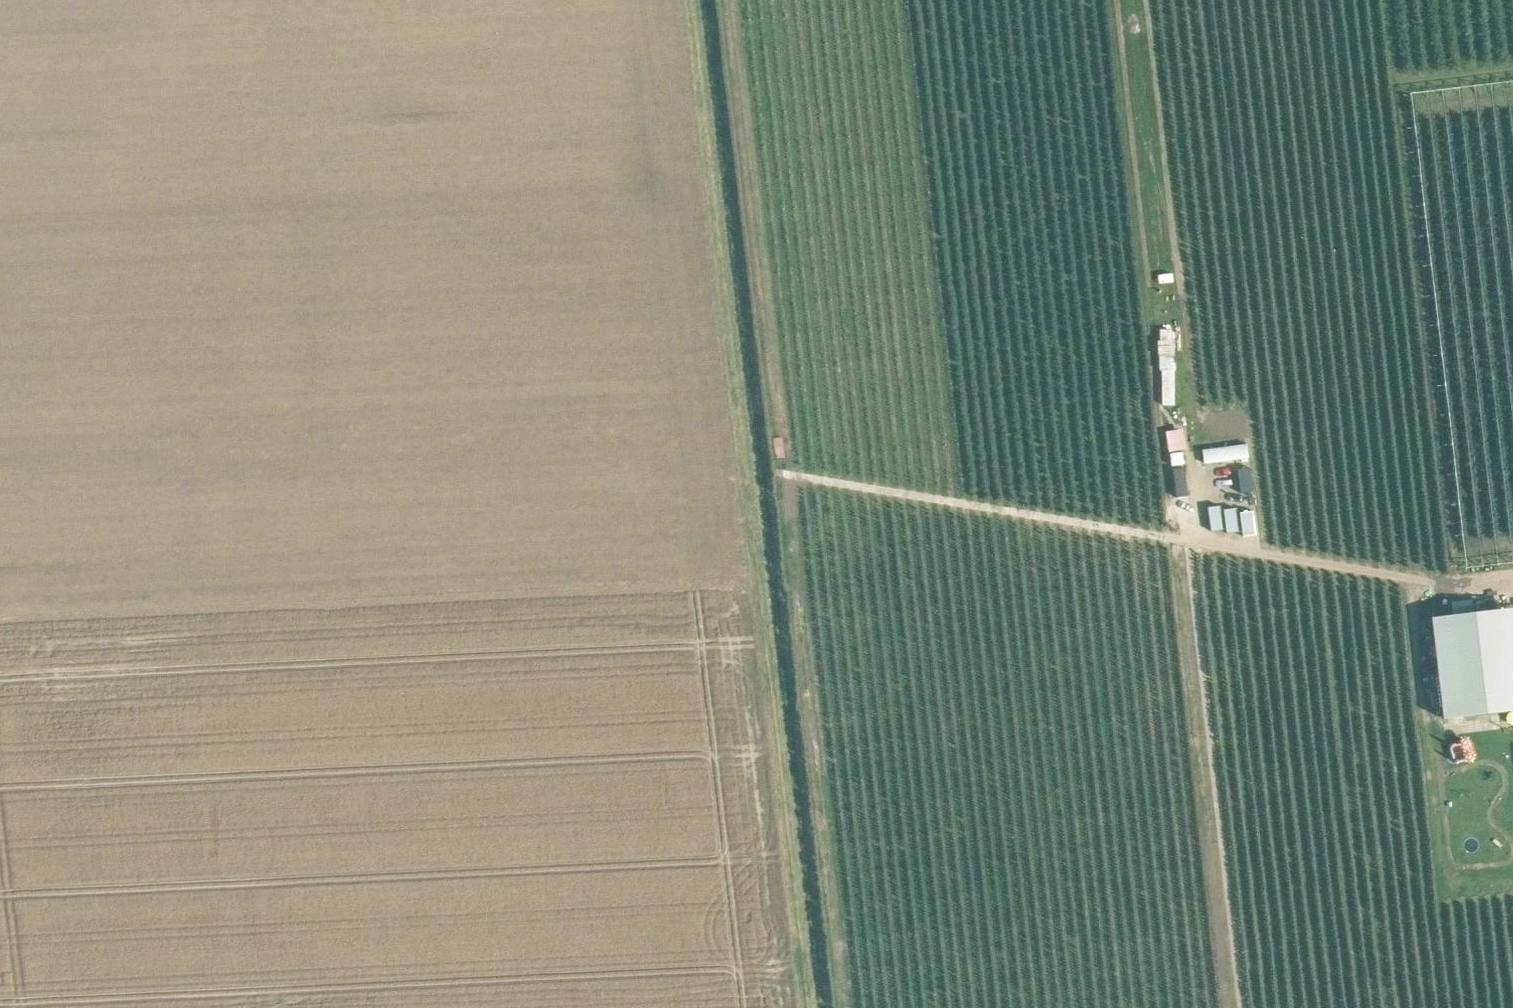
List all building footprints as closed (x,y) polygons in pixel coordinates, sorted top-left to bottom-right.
[(1512,712),(1512,609),(1434,618),(1445,720),(1512,712)]
